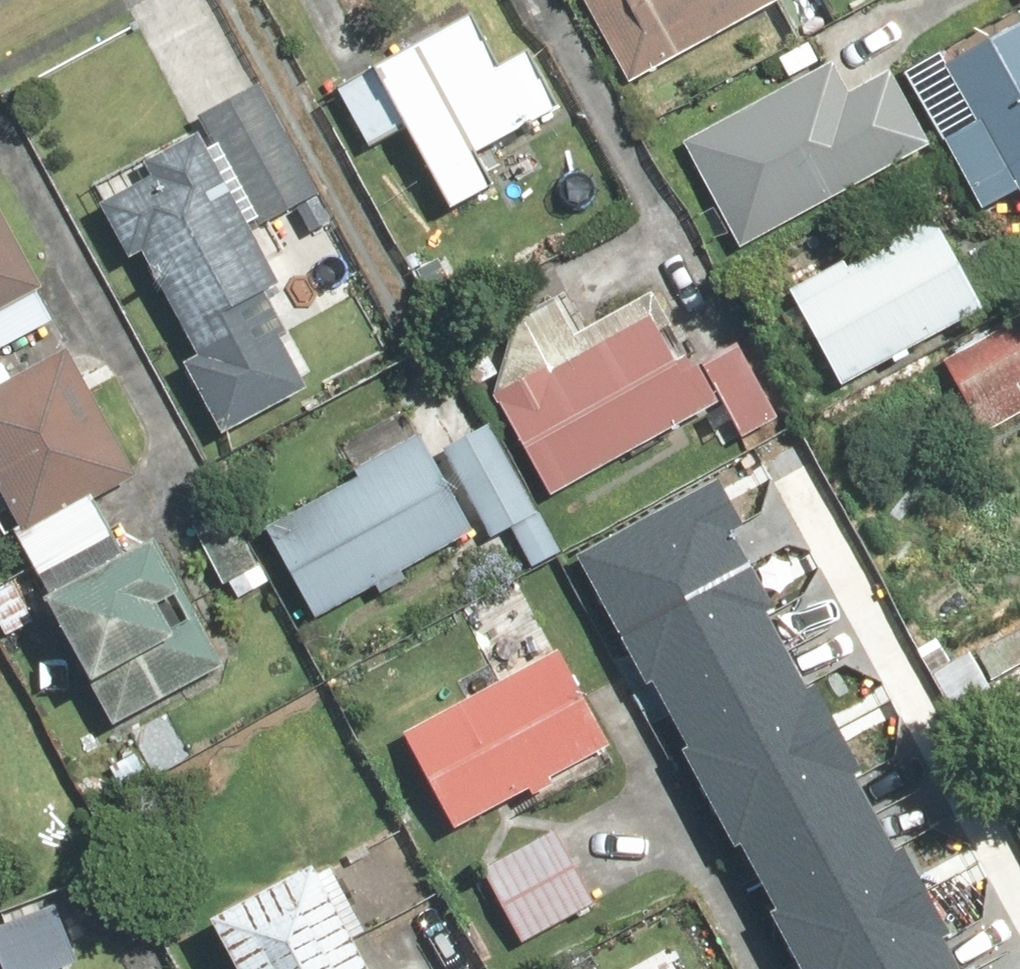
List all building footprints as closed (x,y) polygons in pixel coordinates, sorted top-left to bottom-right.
[(626,83),(775,0),(581,0),(626,83)] [(682,144),(738,249),(931,146),(887,63),(930,41),(908,0),(884,0),(774,59),(789,87),(682,144)] [(470,16),(336,92),(367,147),(400,129),(447,211),(493,185),(476,156),(561,108),(528,49),(498,66),(470,16)] [(944,69),(972,121),(939,139),(979,212),(1019,190),(1019,27),(944,69)] [(261,86),(198,119),(254,225),(294,204),(308,231),(332,218),(261,86)] [(152,180),(96,208),(123,262),(143,252),(196,357),(177,366),(212,435),(307,388),(261,295),(276,288),(197,130),(141,157),(152,180)] [(844,260),(786,291),(838,388),(976,313),(921,211),(906,219),(893,195),(865,210),(876,233),(873,256),(848,268),(844,260)] [(49,320),(0,227),(0,346),(49,320)] [(506,345),(492,396),(547,497),(716,403),(735,438),(771,418),(735,353),(702,371),(656,289),(568,338),(557,317),(506,345)] [(940,363),(983,433),(1019,411),(1019,395),(1016,388),(1019,385),(1019,315),(940,363)] [(37,579),(112,540),(92,501),(133,480),(67,351),(12,379),(4,364),(0,366),(0,507),(37,579)] [(355,475),(260,527),(312,621),(371,588),(378,601),(410,583),(402,570),(471,532),(403,410),(339,446),(355,475)] [(486,429),(439,456),(489,542),(506,531),(529,570),(558,553),(486,429)] [(568,553),(796,968),(978,968),(735,525),(747,519),(720,470),(568,553)] [(146,537),(38,599),(109,726),(218,665),(146,537)] [(917,659),(950,710),(1019,665),(1019,623),(967,658),(953,636),(917,659)] [(452,831),(607,748),(555,651),(400,734),(452,831)] [(550,833),(479,872),(520,947),(591,909),(550,833)] [(205,925),(229,968),(357,968),(305,872),(205,925)] [(0,925),(0,968),(61,968),(75,964),(53,905),(0,925)] [(664,948),(627,968),(675,968),(664,948)]
